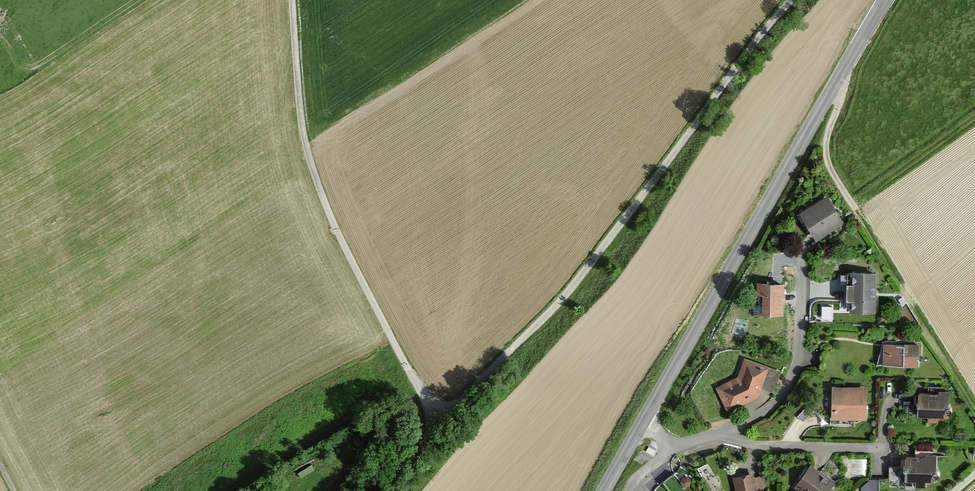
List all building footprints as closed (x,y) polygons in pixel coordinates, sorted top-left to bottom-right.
[(817,239),(845,224),(830,198),(803,213),(817,239)] [(876,311),(877,273),(851,273),(851,282),(847,282),(846,301),(850,301),(850,311),(876,311)] [(783,283),(757,283),(756,296),(763,296),(763,316),(783,317),(783,283)] [(875,367),(919,368),(920,342),(880,341),(875,367)] [(757,399),(767,367),(743,360),(737,378),(715,388),(726,411),(757,399)] [(829,420),(865,421),(866,385),(829,384),(829,420)] [(917,418),(949,418),(950,391),(918,391),(917,418)] [(913,482),(935,482),(935,455),(905,455),(905,468),(888,468),(888,489),(913,489),(913,482)] [(833,483),(809,465),(793,488),(795,490),(794,490),(827,490),(833,483)] [(758,490),(762,489),(759,476),(752,478),(751,473),(730,477),(733,490),(759,490),(758,490)] [(866,490),(876,490),(876,480),(866,480),(866,490)]
